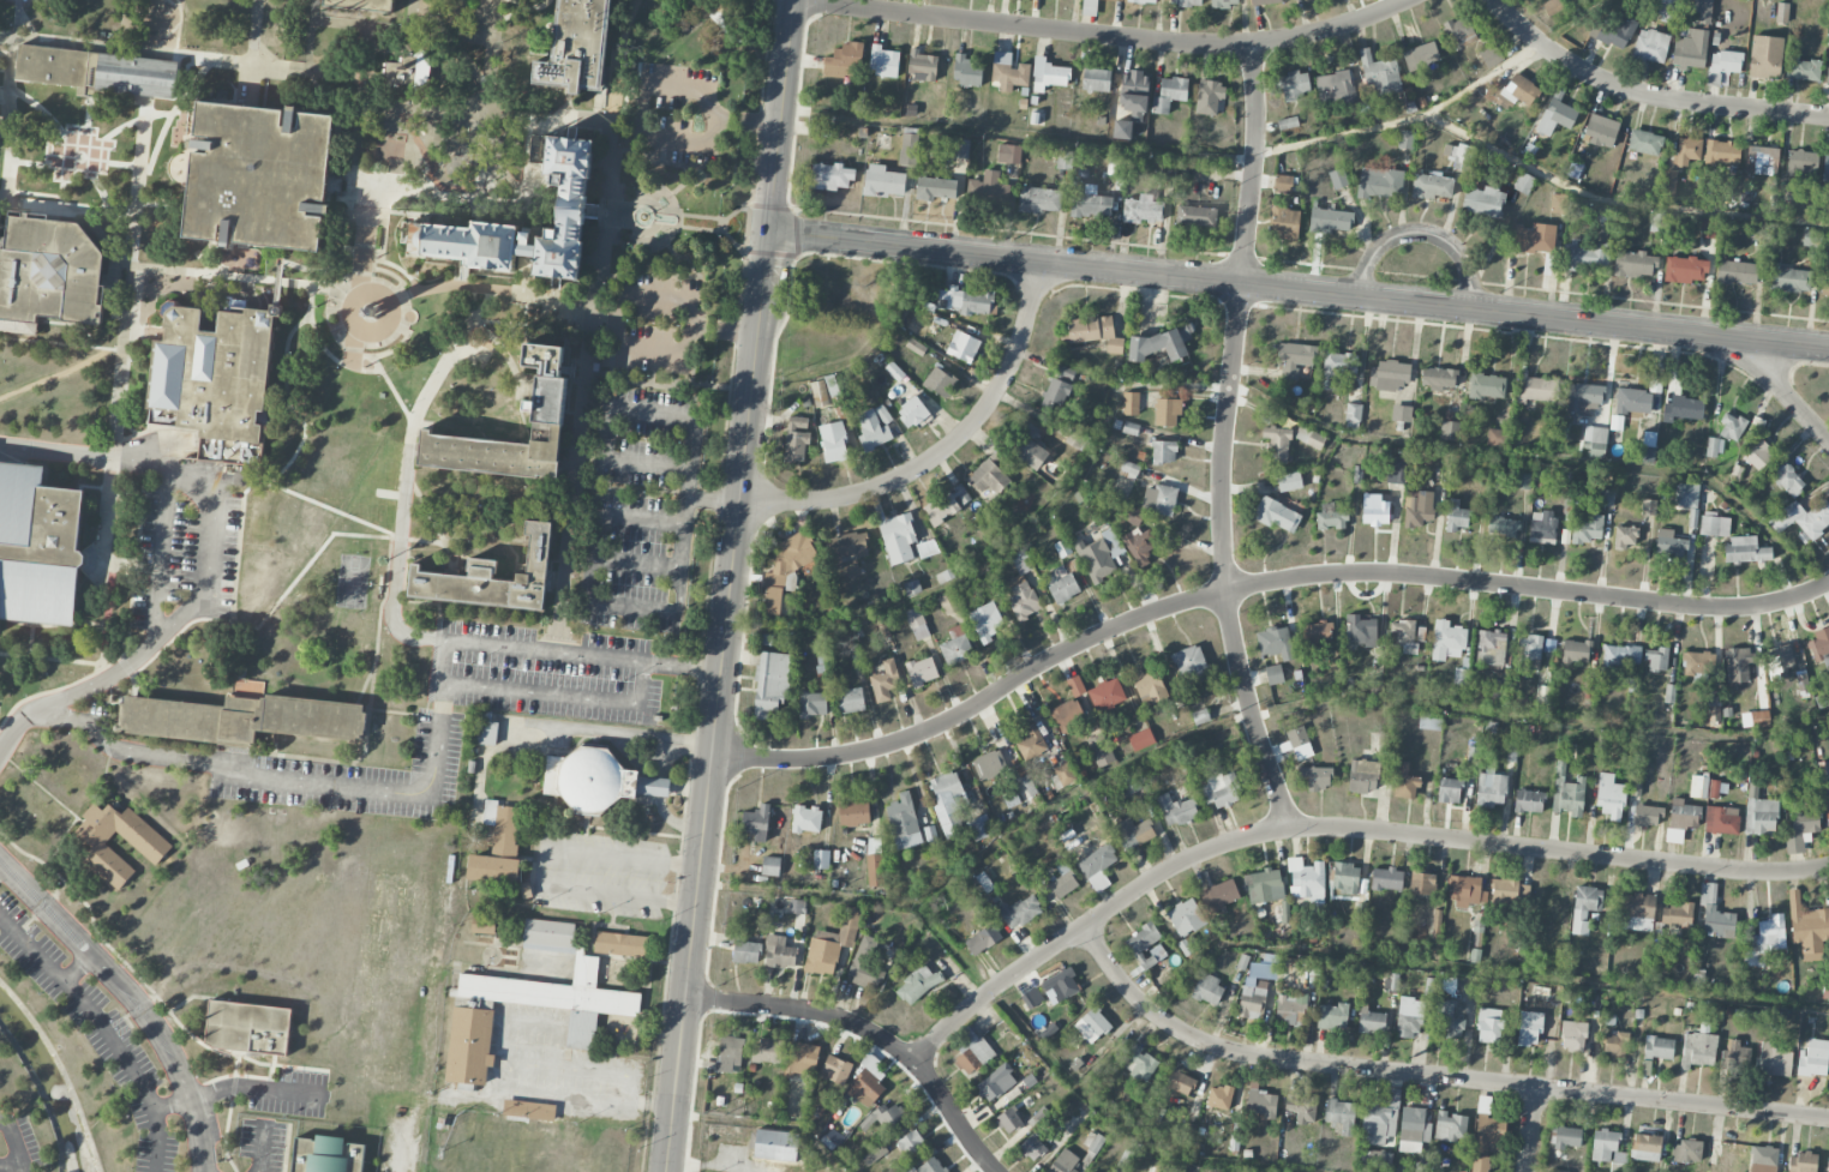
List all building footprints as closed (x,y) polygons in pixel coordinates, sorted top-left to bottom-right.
[(389,13),(390,0),(320,0),(319,5),(389,13)] [(563,89),(562,95),(578,96),(578,91),(598,94),(609,0),(556,0),(548,62),(530,60),(527,85),(563,89)] [(1564,8),(1560,0),(1550,0),(1542,4),(1549,17),(1564,8)] [(1658,20),(1672,24),(1678,0),(1663,0),(1658,20)] [(1699,12),(1698,24),(1712,24),(1712,0),(1692,0),(1692,12),(1699,12)] [(1790,4),(1778,3),(1775,22),(1787,23),(1790,4)] [(1607,12),(1595,38),(1624,51),(1636,26),(1607,12)] [(1443,26),(1455,51),(1478,40),(1466,15),(1443,26)] [(1664,64),(1670,34),(1638,29),(1633,58),(1664,64)] [(1707,30),(1687,29),(1687,37),(1674,36),(1673,67),(1705,69),(1707,30)] [(1782,78),(1782,37),(1751,36),(1750,77),(1782,78)] [(833,57),(824,57),(823,76),(852,77),(852,68),(862,68),(863,42),(844,42),(844,49),(833,49),(833,57)] [(1408,71),(1440,61),(1434,42),(1401,52),(1408,71)] [(1503,60),(1492,42),(1477,51),(1487,69),(1503,60)] [(20,43),(102,52),(97,89),(90,88),(17,80),(20,43)] [(881,44),(871,44),(869,74),(898,76),(899,51),(881,51),(881,44)] [(936,82),(937,56),(919,55),(919,49),(911,48),(909,81),(936,82)] [(1397,59),(1372,63),(1370,48),(1359,49),(1364,85),(1374,83),(1376,96),(1401,92),(1397,59)] [(991,81),(999,82),(999,91),(1012,93),(1013,85),(1028,87),(1031,65),(1013,62),(1014,53),(995,51),(991,81)] [(1742,54),(1712,51),(1710,71),(1740,74),(1742,54)] [(97,89),(178,100),(181,61),(102,52),(97,89)] [(1797,60),(1798,54),(1787,54),(1786,79),(1820,81),(1821,61),(1797,60)] [(382,90),(415,92),(419,58),(401,55),(400,64),(384,61),(382,90)] [(955,86),(982,86),(982,56),(956,55),(955,86)] [(1044,85),(1068,87),(1070,68),(1048,65),(1048,57),(1035,56),(1032,92),(1043,93),(1044,85)] [(1109,93),(1112,71),(1084,67),(1081,89),(1109,93)] [(1307,70),(1280,74),(1284,100),(1311,96),(1307,70)] [(1144,123),(1148,74),(1122,71),(1119,109),(1132,110),(1131,121),(1144,123)] [(1315,76),(1319,108),(1355,104),(1351,71),(1315,76)] [(1484,99),(1508,110),(1514,98),(1531,106),(1540,86),(1513,74),(1507,87),(1493,80),(1484,99)] [(1189,80),(1162,76),(1159,97),(1153,96),(1151,113),(1168,115),(1171,99),(1186,101),(1189,80)] [(1224,100),(1226,84),(1200,80),(1195,112),(1216,116),(1219,99),(1224,100)] [(1536,131),(1549,137),(1556,123),(1570,130),(1579,111),(1559,102),(1566,88),(1557,84),(1536,131)] [(329,116),(314,251),(186,238),(199,101),(329,116)] [(1611,148),(1620,123),(1591,113),(1582,138),(1611,148)] [(1279,130),(1298,126),(1297,117),(1278,121),(1279,130)] [(1131,139),(1132,121),(1113,120),(1113,138),(1131,139)] [(1415,131),(1399,130),(1398,148),(1414,149),(1415,131)] [(1627,150),(1660,156),(1663,135),(1631,130),(1627,150)] [(917,133),(901,132),(900,165),(916,166),(917,133)] [(577,280),(592,140),(541,134),(536,176),(545,176),(544,187),(556,188),(550,229),(539,228),(538,239),(530,239),(530,246),(516,245),(517,226),(466,222),(466,227),(408,221),(407,223),(401,222),(400,236),(406,238),(404,256),(412,256),(412,258),(454,263),(454,269),(457,269),(457,274),(467,275),(467,270),(512,276),(514,258),(529,260),(528,274),(577,280)] [(1687,166),(1688,160),(1700,161),(1702,140),(1678,137),(1675,165),(1687,166)] [(969,140),(954,139),(953,157),(968,158),(969,140)] [(1705,163),(1739,164),(1740,142),(1706,141),(1705,163)] [(1020,164),(1021,145),(998,144),(997,163),(1020,164)] [(1453,168),(1468,171),(1473,147),(1458,144),(1458,147),(1445,144),(1442,157),(1454,159),(1453,168)] [(1778,148),(1747,147),(1746,174),(1777,175),(1778,148)] [(1816,177),(1817,152),(1788,150),(1786,175),(1816,177)] [(1057,170),(1072,170),(1072,152),(1057,152),(1057,170)] [(1579,180),(1584,165),(1571,161),(1567,176),(1579,180)] [(810,188),(852,190),(853,169),(842,168),(842,165),(812,163),(810,188)] [(885,172),(885,165),(865,164),(864,195),(904,197),(905,173),(885,172)] [(1348,186),(1342,168),(1328,173),(1334,190),(1348,186)] [(1402,198),(1403,170),(1359,168),(1359,196),(1402,198)] [(966,204),(1006,208),(1009,185),(997,183),(998,171),(984,170),(983,181),(969,179),(966,204)] [(1664,196),(1675,197),(1676,170),(1665,170),(1664,196)] [(1451,200),(1454,178),(1438,176),(1414,172),(1411,195),(1451,200)] [(1527,195),(1535,178),(1522,172),(1514,189),(1527,195)] [(1293,193),(1294,177),(1275,175),(1273,192),(1293,193)] [(934,201),(934,198),(956,199),(957,179),(917,178),(916,201),(934,201)] [(1060,212),(1061,189),(1019,187),(1018,211),(1060,212)] [(1505,192),(1484,187),(1483,190),(1466,187),(1461,211),(1499,219),(1505,192)] [(1152,202),(1152,195),(1140,193),(1139,201),(1125,199),(1122,220),(1161,224),(1163,203),(1152,202)] [(1112,195),(1071,194),(1071,217),(1112,218),(1112,195)] [(1566,214),(1567,195),(1552,194),(1550,213),(1566,214)] [(1299,210),(1284,210),(1285,203),(1272,203),(1271,239),(1298,240),(1299,210)] [(1215,227),(1216,208),(1177,206),(1176,230),(1192,231),(1192,225),(1215,227)] [(1614,228),(1615,209),(1598,208),(1597,228),(1614,228)] [(42,323),(42,315),(104,324),(107,303),(102,302),(108,252),(83,221),(52,217),(52,214),(12,209),(10,245),(4,245),(0,281),(0,318),(42,323)] [(1310,231),(1351,232),(1352,211),(1310,209),(1310,231)] [(1716,219),(1701,219),(1700,237),(1715,238),(1716,219)] [(1556,225),(1532,223),(1531,227),(1513,225),(1511,251),(1554,255),(1556,225)] [(1607,269),(1606,246),(1567,248),(1568,271),(1607,269)] [(1614,276),(1655,278),(1656,257),(1646,256),(1646,252),(1615,251),(1614,276)] [(1706,281),(1707,259),(1665,257),(1664,282),(1692,283),(1692,280),(1706,281)] [(1756,285),(1757,263),(1718,261),(1717,283),(1756,285)] [(1769,291),(1810,293),(1811,268),(1770,266),(1769,291)] [(936,309),(991,315),(994,294),(957,290),(957,289),(938,287),(936,309)] [(220,330),(222,308),(235,311),(235,306),(270,308),(270,303),(286,305),(284,317),(278,317),(269,410),(263,410),(262,423),(266,423),(264,465),(185,458),(185,455),(200,457),(203,428),(150,422),(158,341),(144,339),(144,325),(167,327),(167,318),(161,312),(162,305),(170,299),(180,299),(181,301),(208,305),(205,327),(220,330)] [(1123,354),(1123,338),(1113,338),(1113,319),(1069,317),(1068,340),(1107,342),(1107,354),(1123,354)] [(1129,336),(1128,362),(1145,363),(1145,355),(1164,348),(1169,363),(1188,356),(1186,349),(1187,334),(1194,331),(1191,322),(1159,334),(1148,337),(1129,336)] [(946,353),(971,364),(981,341),(955,330),(946,353)] [(923,356),(927,347),(909,338),(905,348),(923,356)] [(414,469),(566,485),(571,431),(576,431),(581,378),(575,377),(578,347),(521,341),(518,368),(545,371),(541,398),(530,397),(529,413),(544,414),(540,445),(533,445),(439,435),(439,428),(419,426),(414,469)] [(1281,379),(1296,380),(1298,364),(1314,366),(1316,346),(1280,343),(1278,362),(1283,363),(1281,379)] [(1340,391),(1340,374),(1357,374),(1358,353),(1324,352),(1322,390),(1340,391)] [(899,382),(906,374),(891,361),(884,369),(899,382)] [(1370,362),(1369,389),(1396,391),(1396,385),(1409,385),(1410,364),(1370,362)] [(958,374),(933,364),(924,388),(949,397),(958,374)] [(1050,409),(1052,402),(1063,406),(1076,371),(1057,364),(1041,405),(1050,409)] [(1421,387),(1442,390),(1443,387),(1455,389),(1457,371),(1423,366),(1421,387)] [(828,398),(839,395),(835,374),(824,376),(828,398)] [(1505,376),(1470,374),(1469,397),(1504,398),(1505,376)] [(1518,401),(1556,402),(1557,379),(1519,378),(1518,401)] [(813,407),(827,406),(826,381),(811,382),(813,407)] [(1589,415),(1589,409),(1601,409),(1602,385),(1568,384),(1567,414),(1589,415)] [(896,399),(904,410),(897,415),(908,430),(930,416),(911,388),(896,399)] [(1652,392),(1617,388),(1615,411),(1650,415),(1652,392)] [(1138,416),(1139,393),(1123,392),(1122,415),(1138,416)] [(1671,403),(1664,403),(1663,420),(1702,421),(1703,398),(1672,397),(1671,403)] [(1176,426),(1176,416),(1181,416),(1182,399),(1155,399),(1155,426),(1176,426)] [(857,416),(864,432),(857,435),(865,452),(893,439),(886,423),(891,421),(883,404),(857,416)] [(1360,428),(1361,404),(1346,404),(1345,427),(1360,428)] [(1411,422),(1412,406),(1392,405),(1391,421),(1411,422)] [(1720,423),(1724,425),(1719,435),(1737,443),(1746,421),(1724,412),(1720,423)] [(1000,443),(1037,471),(1049,454),(1033,441),(1041,430),(1021,415),(1000,443)] [(808,445),(810,418),(786,417),(784,461),(804,462),(805,445),(808,445)] [(1460,423),(1443,420),(1440,439),(1456,442),(1460,423)] [(827,463),(850,458),(841,421),(818,426),(827,463)] [(1294,439),(1321,450),(1326,437),(1299,426),(1294,439)] [(1288,463),(1289,428),(1263,427),(1262,438),(1270,438),(1269,463),(1288,463)] [(1589,457),(1605,458),(1606,427),(1584,427),(1584,442),(1589,442),(1589,457)] [(1088,435),(1072,428),(1065,443),(1081,450),(1088,435)] [(1506,449),(1509,431),(1488,428),(1486,446),(1506,449)] [(1724,440),(1708,437),(1706,454),(1721,456),(1724,440)] [(1759,472),(1775,454),(1759,439),(1743,457),(1759,472)] [(1177,441),(1153,441),(1152,463),(1176,463),(1177,441)] [(968,479),(983,492),(988,487),(997,496),(1011,480),(1001,471),(1008,464),(993,451),(968,479)] [(1,638),(4,618),(77,627),(85,566),(90,563),(89,554),(85,551),(89,489),(48,485),(50,465),(0,460),(0,638),(1,638)] [(1137,474),(1140,467),(1124,460),(1121,467),(1137,474)] [(1791,499),(1806,486),(1782,460),(1768,473),(1791,499)] [(1276,476),(1280,493),(1303,487),(1299,471),(1276,476)] [(1531,474),(1518,473),(1517,489),(1530,490),(1531,474)] [(932,525),(973,503),(962,484),(922,505),(932,525)] [(1172,516),(1178,490),(1146,484),(1141,511),(1172,516)] [(1698,484),(1675,484),(1674,507),(1698,508),(1698,484)] [(1615,491),(1601,489),(1599,505),(1613,506),(1615,491)] [(1406,496),(1404,528),(1422,528),(1422,521),(1432,521),(1433,493),(1418,492),(1418,497),(1406,496)] [(1389,495),(1363,494),(1362,525),(1389,525),(1389,495)] [(1293,533),(1302,515),(1262,496),(1251,518),(1269,527),(1271,523),(1293,533)] [(1767,521),(1777,534),(1794,521),(1803,532),(1797,536),(1804,544),(1828,525),(1828,504),(1825,498),(1806,513),(1795,500),(1767,521)] [(1446,532),(1459,532),(1459,527),(1469,528),(1469,510),(1459,509),(1459,499),(1448,499),(1446,532)] [(1655,515),(1656,500),(1642,499),(1641,515),(1655,515)] [(1318,529),(1348,528),(1347,511),(1334,511),(1334,503),(1317,504),(1318,529)] [(1124,521),(1139,526),(1144,512),(1130,507),(1124,521)] [(1530,538),(1555,539),(1556,512),(1531,511),(1530,538)] [(914,559),(909,544),(917,541),(909,513),(878,522),(891,566),(914,559)] [(1573,521),(1572,541),(1601,543),(1603,515),(1587,514),(1587,522),(1573,521)] [(1729,517),(1701,516),(1700,536),(1729,537),(1729,517)] [(1519,519),(1489,517),(1488,535),(1518,536),(1519,519)] [(409,595),(540,611),(550,521),(522,519),(521,534),(527,535),(527,541),(522,572),(515,572),(511,571),(510,581),(492,578),(493,559),(464,557),(462,576),(426,571),(426,563),(412,561),(409,595)] [(1101,532),(1112,558),(1124,553),(1112,527),(1101,532)] [(1158,559),(1145,527),(1123,536),(1137,568),(1158,559)] [(1638,527),(1615,527),(1614,547),(1637,547),(1638,527)] [(1686,540),(1673,539),(1673,529),(1657,528),(1656,554),(1685,556),(1686,540)] [(764,613),(780,615),(784,575),(819,559),(805,530),(777,543),(781,551),(773,554),(772,573),(761,572),(766,583),(764,613)] [(865,531),(832,537),(837,559),(869,552),(865,531)] [(1755,536),(1725,537),(1726,563),(1772,562),(1771,547),(1755,548),(1755,536)] [(1117,570),(1102,539),(1086,547),(1081,538),(1072,542),(1093,583),(1117,570)] [(921,559),(939,553),(934,539),(916,545),(921,559)] [(1033,569),(1025,549),(1010,555),(1019,575),(1033,569)] [(1055,604),(1079,594),(1066,564),(1042,574),(1055,604)] [(1039,613),(1026,575),(1003,583),(1016,620),(1039,613)] [(961,608),(953,591),(937,598),(946,616),(961,608)] [(982,645),(992,641),(990,635),(1005,629),(994,601),(969,612),(982,645)] [(930,636),(918,607),(904,612),(916,641),(930,636)] [(1347,644),(1376,645),(1377,619),(1359,619),(1359,614),(1347,614),(1347,644)] [(1449,620),(1434,619),(1432,660),(1445,661),(1445,657),(1464,658),(1465,628),(1449,627),(1449,620)] [(1414,654),(1416,621),(1391,620),(1389,645),(1404,646),(1403,653),(1414,654)] [(1305,623),(1305,647),(1332,647),(1331,622),(1305,623)] [(939,645),(946,666),(974,656),(962,624),(949,629),(953,640),(939,645)] [(1283,662),(1295,659),(1287,626),(1256,633),(1261,657),(1281,653),(1283,662)] [(1828,655),(1828,630),(1806,636),(1812,659),(1828,655)] [(1506,632),(1478,631),(1477,664),(1505,665),(1506,632)] [(1542,636),(1522,636),(1520,668),(1541,669),(1542,636)] [(1556,640),(1544,639),(1544,651),(1555,652),(1556,640)] [(1562,663),(1590,664),(1591,641),(1563,640),(1562,663)] [(1794,669),(1790,644),(1776,646),(1777,651),(1766,653),(1769,673),(1794,669)] [(1180,685),(1209,677),(1201,645),(1172,652),(1180,685)] [(1602,664),(1639,667),(1641,648),(1604,645),(1602,664)] [(1648,671),(1667,671),(1668,649),(1644,649),(1644,659),(1649,659),(1648,671)] [(1726,650),(1727,683),(1748,682),(1747,663),(1755,663),(1755,649),(1726,650)] [(788,654),(758,652),(753,719),(768,720),(769,711),(784,712),(788,654)] [(1712,653),(1683,652),(1682,676),(1711,677),(1712,653)] [(912,687),(939,679),(932,656),(905,664),(912,687)] [(884,672),(869,676),(876,704),(891,700),(888,690),(901,687),(893,657),(882,661),(884,672)] [(1169,702),(1153,660),(1143,664),(1146,672),(1132,678),(1145,711),(1169,702)] [(1269,685),(1284,682),(1280,664),(1265,667),(1269,685)] [(1468,686),(1470,669),(1455,667),(1452,684),(1468,686)] [(1085,693),(1079,675),(1067,680),(1073,698),(1085,693)] [(1086,689),(1096,713),(1127,701),(1117,677),(1086,689)] [(120,731),(220,743),(220,745),(258,749),(259,731),(276,733),(355,741),(359,741),(360,738),(364,738),(364,734),(366,734),(368,713),(366,711),(366,705),(356,704),(270,695),(270,696),(264,696),(265,681),(244,679),(229,678),(227,704),(128,693),(127,702),(124,702),(120,731)] [(1536,704),(1550,704),(1551,686),(1536,686),(1536,704)] [(865,710),(862,687),(836,691),(840,714),(865,710)] [(1818,709),(1828,705),(1828,691),(1813,697),(1818,709)] [(827,692),(800,692),(799,717),(827,717),(827,692)] [(1084,722),(1077,700),(1051,708),(1058,731),(1084,722)] [(1195,725),(1210,721),(1206,709),(1192,714),(1195,725)] [(1752,727),(1769,725),(1767,710),(1750,713),(1752,727)] [(1418,728),(1441,731),(1443,714),(1420,711),(1418,728)] [(476,745),(496,746),(497,722),(477,721),(476,745)] [(1025,727),(1029,737),(1017,741),(1024,760),(1047,751),(1036,723),(1025,727)] [(1286,731),(1289,741),(1279,744),(1281,752),(1293,749),(1297,761),(1313,756),(1304,725),(1286,731)] [(1135,753),(1156,743),(1148,728),(1127,738),(1135,753)] [(1097,768),(1114,762),(1103,733),(1087,739),(1097,768)] [(546,749),(543,795),(563,796),(562,810),(614,814),(616,797),(635,798),(635,794),(668,797),(670,779),(638,776),(638,771),(619,770),(620,755),(546,749)] [(1008,771),(999,749),(971,760),(981,783),(1008,771)] [(1351,759),(1348,791),(1376,794),(1379,762),(1351,759)] [(1408,777),(1409,761),(1396,761),(1395,798),(1418,798),(1418,777),(1408,777)] [(1553,813),(1582,814),(1584,777),(1575,776),(1575,783),(1564,783),(1565,761),(1555,761),(1553,813)] [(1062,788),(1077,781),(1068,762),(1053,769),(1062,788)] [(1308,789),(1331,789),(1331,767),(1298,768),(1298,777),(1308,777),(1308,789)] [(956,770),(929,780),(938,805),(934,806),(946,840),(963,834),(954,811),(969,806),(956,770)] [(1128,795),(1142,788),(1132,771),(1119,778),(1128,795)] [(1242,799),(1232,771),(1198,784),(1206,804),(1213,801),(1216,809),(1242,799)] [(1505,807),(1507,775),(1478,773),(1476,806),(1505,807)] [(1597,813),(1610,814),(1609,820),(1623,821),(1625,785),(1613,784),(1614,774),(1599,773),(1597,813)] [(1021,777),(1029,796),(1037,793),(1029,774),(1021,777)] [(1708,776),(1691,776),(1690,797),(1707,798),(1708,776)] [(1459,803),(1460,779),(1439,779),(1438,803),(1459,803)] [(1709,798),(1718,799),(1719,780),(1710,780),(1709,798)] [(1819,784),(1828,825),(1828,781),(1819,784)] [(1777,800),(1758,799),(1758,784),(1747,784),(1745,834),(1776,835),(1777,800)] [(59,842),(116,894),(137,870),(108,843),(118,834),(130,845),(134,840),(160,863),(174,846),(127,804),(121,811),(97,789),(76,815),(80,818),(59,842)] [(1545,793),(1516,789),(1514,811),(1543,814),(1545,793)] [(910,790),(898,793),(900,801),(885,805),(896,850),(922,844),(910,790)] [(1003,797),(1008,808),(1020,803),(1015,792),(1003,797)] [(1199,817),(1193,798),(1172,804),(1169,793),(1157,797),(1167,827),(1199,817)] [(1668,843),(1683,843),(1683,828),(1698,828),(1699,806),(1683,805),(1683,798),(1670,798),(1668,843)] [(494,826),(492,853),(515,855),(519,807),(496,805),(497,801),(484,800),(482,825),(494,826)] [(870,824),(869,801),(839,803),(840,826),(870,824)] [(766,843),(770,804),(758,803),(757,813),(743,811),(740,832),(755,833),(754,842),(766,843)] [(1659,827),(1662,807),(1636,804),(1634,824),(1659,827)] [(792,830),(819,834),(822,809),(795,805),(792,830)] [(1738,834),(1739,808),(1705,807),(1704,833),(1738,834)] [(1804,853),(1804,842),(1810,841),(1810,832),(1820,832),(1819,812),(1790,813),(1791,836),(1785,836),(1786,854),(1804,853)] [(974,842),(994,835),(986,814),(967,821),(974,842)] [(1148,819),(1134,826),(1129,816),(1110,826),(1125,853),(1157,836),(1148,819)] [(924,827),(927,842),(937,840),(934,825),(924,827)] [(1096,893),(1110,885),(1101,870),(1118,860),(1108,843),(1077,862),(1096,893)] [(813,868),(829,869),(829,850),(814,850),(813,868)] [(467,881),(510,883),(510,899),(530,900),(531,883),(519,882),(520,859),(468,856),(467,881)] [(780,857),(762,856),(762,875),(779,876),(780,857)] [(1289,897),(1324,898),(1325,862),(1313,861),(1313,867),(1302,866),(1302,858),(1290,857),(1289,897)] [(1055,866),(1060,875),(1042,885),(1051,902),(1079,887),(1065,861),(1055,866)] [(1331,892),(1358,893),(1360,864),(1333,863),(1331,892)] [(1371,889),(1402,890),(1403,869),(1372,868),(1371,889)] [(1280,869),(1245,873),(1249,904),(1284,899),(1280,869)] [(975,877),(986,893),(995,888),(983,871),(975,877)] [(1410,895),(1434,895),(1435,874),(1410,873),(1410,895)] [(1487,891),(1480,890),(1481,879),(1453,876),(1450,907),(1468,909),(1468,903),(1486,905),(1487,891)] [(1489,900),(1517,902),(1519,880),(1491,877),(1489,900)] [(1240,899),(1234,879),(1201,889),(1209,915),(1229,909),(1227,903),(1240,899)] [(1736,914),(1715,912),(1717,884),(1701,882),(1699,905),(1705,906),(1702,934),(1734,937),(1736,914)] [(1603,888),(1575,887),(1572,934),(1587,935),(1588,911),(1602,911),(1603,888)] [(1806,910),(1805,889),(1789,890),(1793,944),(1802,943),(1804,963),(1821,961),(1820,942),(1828,942),(1828,909),(1806,910)] [(1043,912),(1031,892),(999,911),(1011,931),(1043,912)] [(1652,931),(1655,895),(1618,892),(1616,929),(1652,931)] [(1207,924),(1192,897),(1166,912),(1181,938),(1207,924)] [(789,912),(804,914),(805,901),(790,899),(789,912)] [(1291,922),(1289,901),(1281,901),(1283,923),(1291,922)] [(1692,927),(1693,905),(1662,903),(1661,926),(1692,927)] [(854,949),(861,909),(844,906),(839,934),(812,929),(805,971),(835,976),(840,947),(854,949)] [(1785,950),(1783,913),(1769,915),(1769,921),(1758,922),(1759,937),(1750,938),(1751,950),(1744,950),(1745,966),(1758,966),(1757,952),(1785,950)] [(494,936),(497,917),(473,914),(471,932),(494,936)] [(522,948),(572,954),(575,924),(526,918),(522,948)] [(1003,937),(994,922),(964,942),(974,957),(1003,937)] [(1162,938),(1152,922),(1124,939),(1143,971),(1167,956),(1161,945),(1144,955),(1141,951),(1162,938)] [(646,956),(647,935),(595,933),(594,954),(646,956)] [(785,936),(766,935),(765,966),(795,968),(796,947),(785,947),(785,936)] [(848,981),(878,990),(885,969),(877,967),(885,942),(862,935),(848,981)] [(1186,957),(1195,951),(1187,938),(1177,944),(1186,957)] [(732,960),(757,965),(760,944),(735,940),(732,960)] [(573,985),(459,974),(457,998),(475,1000),(474,1008),(453,1006),(446,1082),(485,1086),(487,1067),(493,1067),(494,1055),(489,1055),(494,1010),(478,1009),(479,1001),(570,1009),(567,1048),(594,1050),(597,1013),(638,1017),(641,993),(596,989),(599,957),(581,956),(582,950),(576,949),(573,985)] [(938,971),(933,975),(925,965),(894,989),(908,1007),(944,978),(938,971)] [(1041,982),(1053,1005),(1080,991),(1072,978),(1076,976),(1071,966),(1041,982)] [(1191,996),(1216,1007),(1226,984),(1201,973),(1191,996)] [(1266,981),(1254,980),(1253,986),(1242,985),(1238,1018),(1262,1020),(1266,981)] [(1020,997),(1029,1010),(1044,1000),(1035,987),(1020,997)] [(1274,1022),(1303,1027),(1308,997),(1279,992),(1274,1022)] [(1399,997),(1397,1037),(1420,1039),(1423,993),(1416,993),(1416,998),(1399,997)] [(211,999),(293,1009),(288,1054),(206,1045),(211,999)] [(1454,1001),(1436,1000),(1435,1035),(1463,1036),(1463,1019),(1453,1018),(1454,1001)] [(1348,1003),(1338,1003),(1338,1006),(1318,1005),(1317,1028),(1347,1030),(1348,1003)] [(1112,1026),(1093,1007),(1073,1026),(1091,1045),(1112,1026)] [(1499,1043),(1501,1009),(1478,1008),(1477,1042),(1499,1043)] [(1386,1011),(1359,1010),(1358,1033),(1384,1034),(1386,1011)] [(1517,1045),(1536,1047),(1537,1033),(1542,1034),(1544,1013),(1520,1011),(1517,1045)] [(1041,1033),(1048,1039),(1058,1027),(1050,1021),(1041,1033)] [(1586,1022),(1563,1021),(1561,1050),(1584,1052),(1586,1022)] [(952,1047),(965,1074),(995,1060),(985,1036),(976,1040),(971,1029),(961,1033),(965,1041),(952,1047)] [(1627,1056),(1628,1033),(1604,1032),(1603,1055),(1627,1056)] [(1717,1034),(1683,1033),(1681,1070),(1689,1070),(1689,1064),(1715,1065),(1717,1034)] [(741,1072),(742,1037),(719,1036),(718,1071),(741,1072)] [(1644,1058),(1672,1059),(1673,1038),(1645,1037),(1644,1058)] [(1746,1062),(1746,1054),(1739,1054),(1740,1040),(1725,1039),(1724,1062),(1746,1062)] [(1826,1077),(1828,1047),(1828,1041),(1808,1039),(1807,1052),(1800,1051),(1797,1074),(1826,1077)] [(752,1040),(751,1062),(782,1063),(783,1041),(752,1040)] [(1772,1051),(1772,1041),(1759,1040),(1759,1074),(1791,1075),(1791,1051),(1772,1051)] [(786,1072),(815,1076),(819,1045),(789,1042),(786,1072)] [(1144,1048),(1133,1042),(1120,1069),(1148,1083),(1159,1061),(1142,1052),(1144,1048)] [(889,1079),(875,1067),(880,1061),(868,1052),(859,1062),(865,1067),(845,1090),(865,1107),(889,1079)] [(844,1086),(853,1064),(829,1054),(820,1076),(844,1086)] [(1018,1081),(1005,1063),(976,1085),(988,1102),(1018,1081)] [(1188,1096),(1195,1078),(1172,1069),(1165,1087),(1188,1096)] [(1209,1085),(1207,1107),(1230,1110),(1233,1088),(1209,1085)] [(1394,1147),(1400,1090),(1386,1089),(1385,1107),(1364,1105),(1360,1144),(1394,1147)] [(1278,1093),(1249,1090),(1246,1114),(1275,1117),(1278,1093)] [(1315,1124),(1317,1099),(1286,1097),(1284,1111),(1297,1112),(1296,1122),(1315,1124)] [(502,1115),(554,1122),(556,1106),(504,1099),(502,1115)] [(1353,1136),(1354,1102),(1325,1100),(1324,1122),(1342,1123),(1341,1136),(1353,1136)] [(897,1103),(886,1111),(883,1107),(858,1123),(863,1131),(878,1121),(886,1133),(908,1119),(897,1103)] [(996,1118),(1009,1134),(1023,1123),(1010,1107),(996,1118)] [(1399,1151),(1420,1152),(1421,1140),(1429,1141),(1430,1123),(1425,1123),(1425,1108),(1401,1107),(1399,1151)] [(1447,1111),(1437,1110),(1435,1140),(1465,1141),(1467,1116),(1447,1115),(1447,1111)] [(1475,1146),(1503,1149),(1506,1119),(1478,1116),(1475,1146)] [(1552,1147),(1580,1148),(1581,1128),(1553,1127),(1552,1147)] [(796,1163),(799,1134),(757,1129),(753,1157),(796,1163)] [(896,1142),(907,1157),(925,1144),(915,1129),(896,1142)] [(1594,1129),(1591,1161),(1610,1162),(1611,1151),(1618,1152),(1620,1132),(1594,1129)] [(367,1144),(348,1142),(349,1136),(319,1131),(318,1137),(294,1136),(292,1171),(365,1171),(367,1144)] [(1658,1162),(1662,1137),(1634,1133),(1630,1158),(1658,1162)] [(1018,1147),(1033,1163),(1047,1149),(1033,1134),(1018,1147)] [(1702,1141),(1677,1140),(1676,1162),(1702,1163),(1702,1141)] [(1778,1147),(1751,1146),(1750,1171),(1777,1171),(1778,1147)] [(1062,1148),(1048,1171),(1073,1171),(1081,1158),(1062,1148)] [(1363,1151),(1363,1167),(1393,1166),(1392,1151),(1363,1151)] [(1627,1153),(1612,1152),(1612,1171),(1624,1171),(1626,1171),(1627,1153)] [(1816,1154),(1789,1153),(1788,1171),(1815,1171),(1816,1154)] [(937,1156),(918,1167),(921,1171),(946,1171),(937,1156)] [(1488,1156),(1472,1156),(1472,1171),(1488,1171),(1488,1156)]
